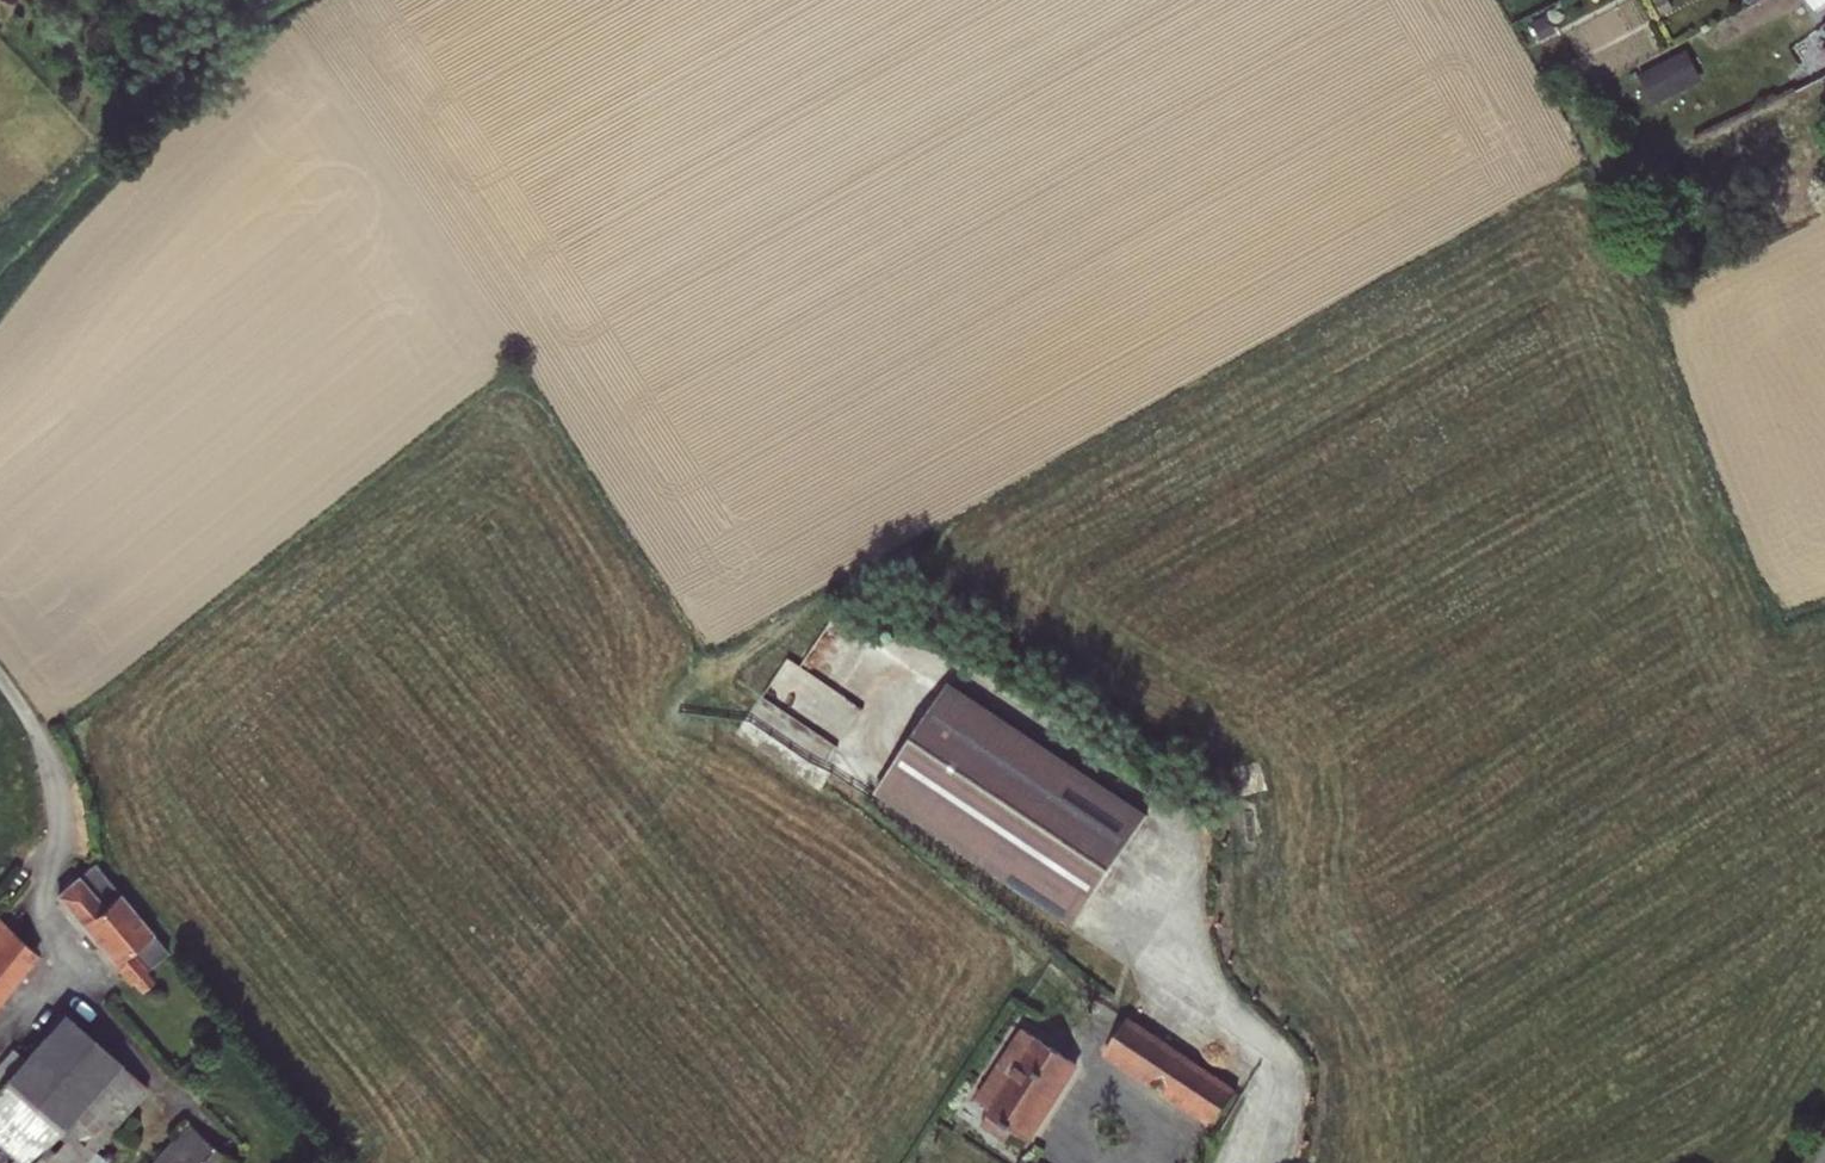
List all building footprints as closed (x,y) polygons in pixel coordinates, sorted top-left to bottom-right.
[(1548,14),(1531,22),(1540,41),(1557,33),(1548,14)] [(1684,51),(1638,75),(1652,105),(1699,80),(1684,51)] [(948,682),(874,794),(1073,926),(1147,815),(948,682)] [(93,863),(54,896),(82,932),(82,938),(90,948),(96,948),(128,986),(131,983),(141,994),(154,982),(145,971),(168,953),(93,863)] [(8,929),(0,922),(0,940),(8,929)] [(38,956),(8,929),(0,940),(0,1001),(38,956)] [(106,1162),(95,1151),(148,1090),(63,1014),(22,1059),(11,1049),(0,1061),(0,1162),(105,1162),(106,1162)] [(1127,1017),(1102,1055),(1151,1088),(1152,1085),(1162,1092),(1160,1095),(1211,1128),(1235,1089),(1127,1017)] [(1020,1029),(973,1100),(985,1108),(981,1112),(987,1115),(979,1126),(1005,1142),(1012,1132),(1029,1143),(1077,1067),(1020,1029)] [(150,1162),(232,1162),(185,1122),(150,1162)]
